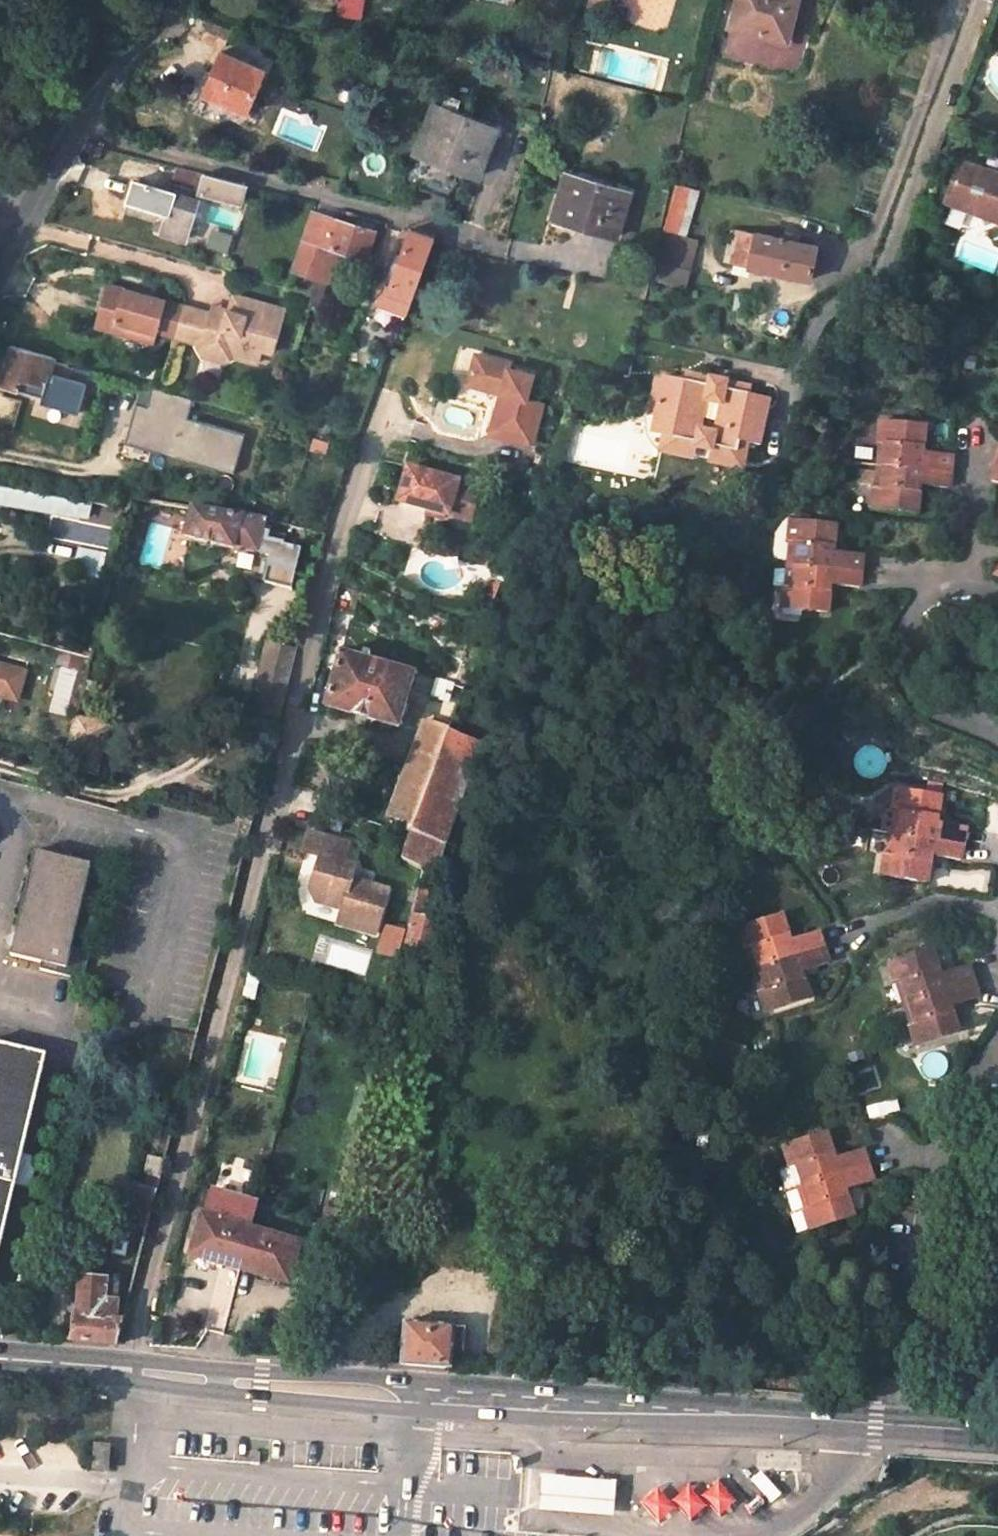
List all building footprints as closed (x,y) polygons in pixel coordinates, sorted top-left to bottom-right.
[(736,10),(793,25),(799,0),(739,0),(736,10)] [(226,28),(205,19),(198,37),(218,45),(226,28)] [(260,69),(217,50),(201,91),(244,109),(260,69)] [(499,120),(434,100),(405,181),(450,196),(461,162),(464,156),(484,162),(499,120)] [(104,151),(106,145),(95,142),(93,148),(104,151)] [(464,156),(461,162),(482,169),(484,162),(464,156)] [(177,164),(172,182),(201,190),(206,172),(177,164)] [(983,227),(997,222),(997,176),(986,180),(984,175),(960,166),(946,207),(966,214),(975,211),(983,227)] [(247,184),(206,172),(201,190),(201,192),(242,203),(247,184)] [(629,190),(567,173),(555,216),(617,233),(629,190)] [(129,178),(125,191),(130,193),(134,180),(129,178)] [(198,199),(134,180),(130,193),(127,201),(168,213),(163,231),(186,238),(198,199)] [(677,189),(667,233),(680,237),(690,192),(677,189)] [(375,230),(314,212),(297,268),(333,279),(338,265),(334,260),(338,248),(366,256),(375,230)] [(801,235),(787,231),(785,238),(759,232),(758,234),(734,228),(726,262),(812,281),(820,246),(799,242),(801,235)] [(230,235),(209,229),(203,249),(224,254),(230,235)] [(411,230),(390,289),(413,297),(434,238),(411,230)] [(667,233),(664,232),(658,263),(660,264),(656,283),(677,289),(690,240),(680,237),(667,233)] [(169,304),(112,287),(100,329),(157,345),(160,334),(169,304)] [(413,297),(390,289),(387,287),(381,305),(407,314),(413,297)] [(187,309),(178,340),(202,346),(201,348),(206,358),(229,364),(239,359),(261,366),(265,353),(277,356),(289,312),(238,297),(233,313),(231,312),(229,320),(187,309)] [(187,309),(169,304),(160,334),(178,340),(187,309)] [(46,382),(53,357),(11,345),(0,383),(0,385),(18,390),(22,376),(35,380),(46,382)] [(478,355),(470,384),(503,394),(493,434),(534,445),(546,403),(529,399),(535,375),(511,369),(512,365),(478,355)] [(657,370),(656,377),(676,382),(674,393),(683,394),(686,375),(657,370)] [(749,386),(720,381),(718,391),(714,390),(714,395),(707,393),(708,389),(703,388),(705,379),(686,375),(683,394),(674,393),(676,382),(656,377),(651,402),(660,405),(659,409),(650,407),(645,429),(666,434),(669,423),(677,425),(675,438),(690,442),(696,446),(704,448),(710,446),(725,449),(726,446),(761,453),(771,400),(748,395),(749,386)] [(22,376),(18,390),(30,394),(35,380),(22,376)] [(720,381),(705,379),(703,388),(708,389),(707,393),(714,395),(714,390),(718,391),(720,381)] [(773,391),(749,386),(748,395),(771,400),(773,391)] [(243,433),(186,421),(191,398),(140,387),(127,447),(235,470),(243,433)] [(918,420),(875,416),(873,438),(882,439),(880,464),(945,469),(947,452),(940,450),(916,448),(918,420)] [(759,464),(761,453),(726,446),(725,449),(710,446),(704,448),(696,446),(690,442),(675,438),(677,425),(669,423),(666,434),(645,429),(643,441),(672,447),(672,453),(722,462),(723,458),(759,464)] [(880,464),(882,439),(873,438),(871,463),(869,483),(878,484),(880,464)] [(944,485),(945,469),(880,464),(878,484),(869,483),(867,505),(910,510),(913,483),(944,485)] [(410,468),(400,503),(431,507),(440,510),(445,515),(473,523),(481,492),(460,486),(461,482),(410,468)] [(17,503),(21,486),(10,484),(7,501),(17,503)] [(86,498),(21,486),(17,503),(82,515),(86,498)] [(97,500),(86,498),(82,515),(94,518),(97,500)] [(125,515),(127,505),(120,504),(118,514),(125,515)] [(292,556),(298,531),(267,523),(268,520),(245,513),(194,505),(188,536),(234,549),(237,548),(260,554),(258,561),(266,563),(269,550),(292,556)] [(440,510),(431,507),(429,516),(445,520),(445,515),(440,510)] [(858,552),(827,549),(830,521),(785,517),(783,539),(792,540),(790,562),(856,567),(858,552)] [(783,539),(781,561),(790,562),(792,540),(783,539)] [(79,547),(74,568),(99,575),(105,554),(102,553),(83,548),(79,547)] [(787,583),(790,562),(781,561),(779,582),(787,583)] [(855,584),(856,567),(790,562),(787,583),(779,582),(777,606),(821,610),(824,581),(849,584),(855,584)] [(278,724),(285,695),(295,658),(244,644),(227,711),(278,724)] [(361,658),(341,653),(327,706),(369,718),(383,664),(370,660),(372,655),(362,653),(361,658)] [(4,694),(12,666),(0,662),(0,693),(4,694)] [(414,673),(383,664),(369,718),(401,726),(414,673)] [(12,666),(4,694),(18,698),(26,670),(12,666)] [(452,683),(446,682),(438,680),(435,694),(449,698),(452,683)] [(447,740),(421,731),(384,826),(411,836),(447,740)] [(451,731),(447,740),(411,836),(404,856),(404,859),(423,867),(420,880),(400,954),(432,962),(442,921),(424,916),(447,842),(484,743),(451,731)] [(940,790),(895,783),(892,805),(884,804),(881,825),(889,826),(899,828),(963,837),(966,820),(937,816),(940,790)] [(899,828),(889,826),(886,848),(896,849),(899,828)] [(931,849),(961,853),(963,837),(899,828),(896,849),(886,848),(884,871),(928,877),(931,849)] [(349,843),(309,832),(303,852),(321,857),(312,889),(317,901),(343,909),(338,923),(376,934),(388,890),(351,880),(355,866),(343,862),(349,843)] [(94,870),(38,855),(10,959),(41,967),(39,974),(82,986),(89,957),(71,952),(94,870)] [(423,867),(404,859),(399,870),(420,880),(423,867)] [(762,966),(825,946),(820,930),(791,939),(782,914),(739,928),(746,949),(756,947),(762,966)] [(399,959),(404,930),(382,926),(378,955),(399,959)] [(902,977),(909,998),(973,977),(968,962),(938,972),(929,945),(888,958),(894,979),(902,977)] [(767,1013),(810,1000),(801,972),(822,966),(830,962),(825,946),(762,966),(769,988),(760,990),(767,1013)] [(746,949),(753,969),(762,966),(756,947),(746,949)] [(753,969),(760,990),(769,988),(762,966),(753,969)] [(254,998),(260,974),(250,971),(244,995),(254,998)] [(894,979),(901,1001),(909,998),(902,977),(894,979)] [(907,1021),(914,1044),(957,1031),(948,1004),(978,994),(973,977),(909,998),(915,1018),(907,1021)] [(915,1018),(909,998),(901,1001),(907,1021),(915,1018)] [(751,1045),(720,1039),(717,1055),(746,1062),(751,1045)] [(46,1056),(0,1045),(0,1264),(17,1187),(31,1190),(37,1159),(24,1156),(46,1056)] [(798,1183),(806,1180),(869,1160),(863,1145),(835,1154),(826,1126),(784,1140),(791,1162),(783,1165),(789,1185),(798,1183)] [(874,1176),(869,1160),(806,1180),(812,1200),(804,1202),(812,1227),(853,1214),(845,1184),(874,1176)] [(154,1192),(158,1177),(148,1175),(144,1189),(154,1192)] [(798,1183),(804,1202),(812,1200),(806,1180),(798,1183)] [(144,1189),(135,1187),(125,1222),(145,1227),(154,1192),(144,1189)] [(257,1201),(213,1189),(206,1216),(203,1215),(192,1255),(290,1282),(300,1243),(250,1228),(257,1201)] [(120,1320),(115,1319),(119,1280),(105,1279),(105,1276),(78,1274),(72,1340),(114,1344),(120,1320)] [(464,1328),(453,1327),(403,1324),(399,1365),(461,1370),(464,1328)] [(95,1443),(94,1469),(109,1470),(110,1444),(95,1443)] [(760,1471),(751,1480),(770,1501),(780,1492),(760,1471)] [(614,1478),(538,1472),(535,1506),(611,1512),(614,1478)] [(716,1478),(700,1493),(718,1514),(734,1499),(716,1478)] [(686,1483),(670,1497),(689,1518),(705,1503),(686,1483)] [(655,1485),(638,1499),(657,1520),(673,1505),(655,1485)]
